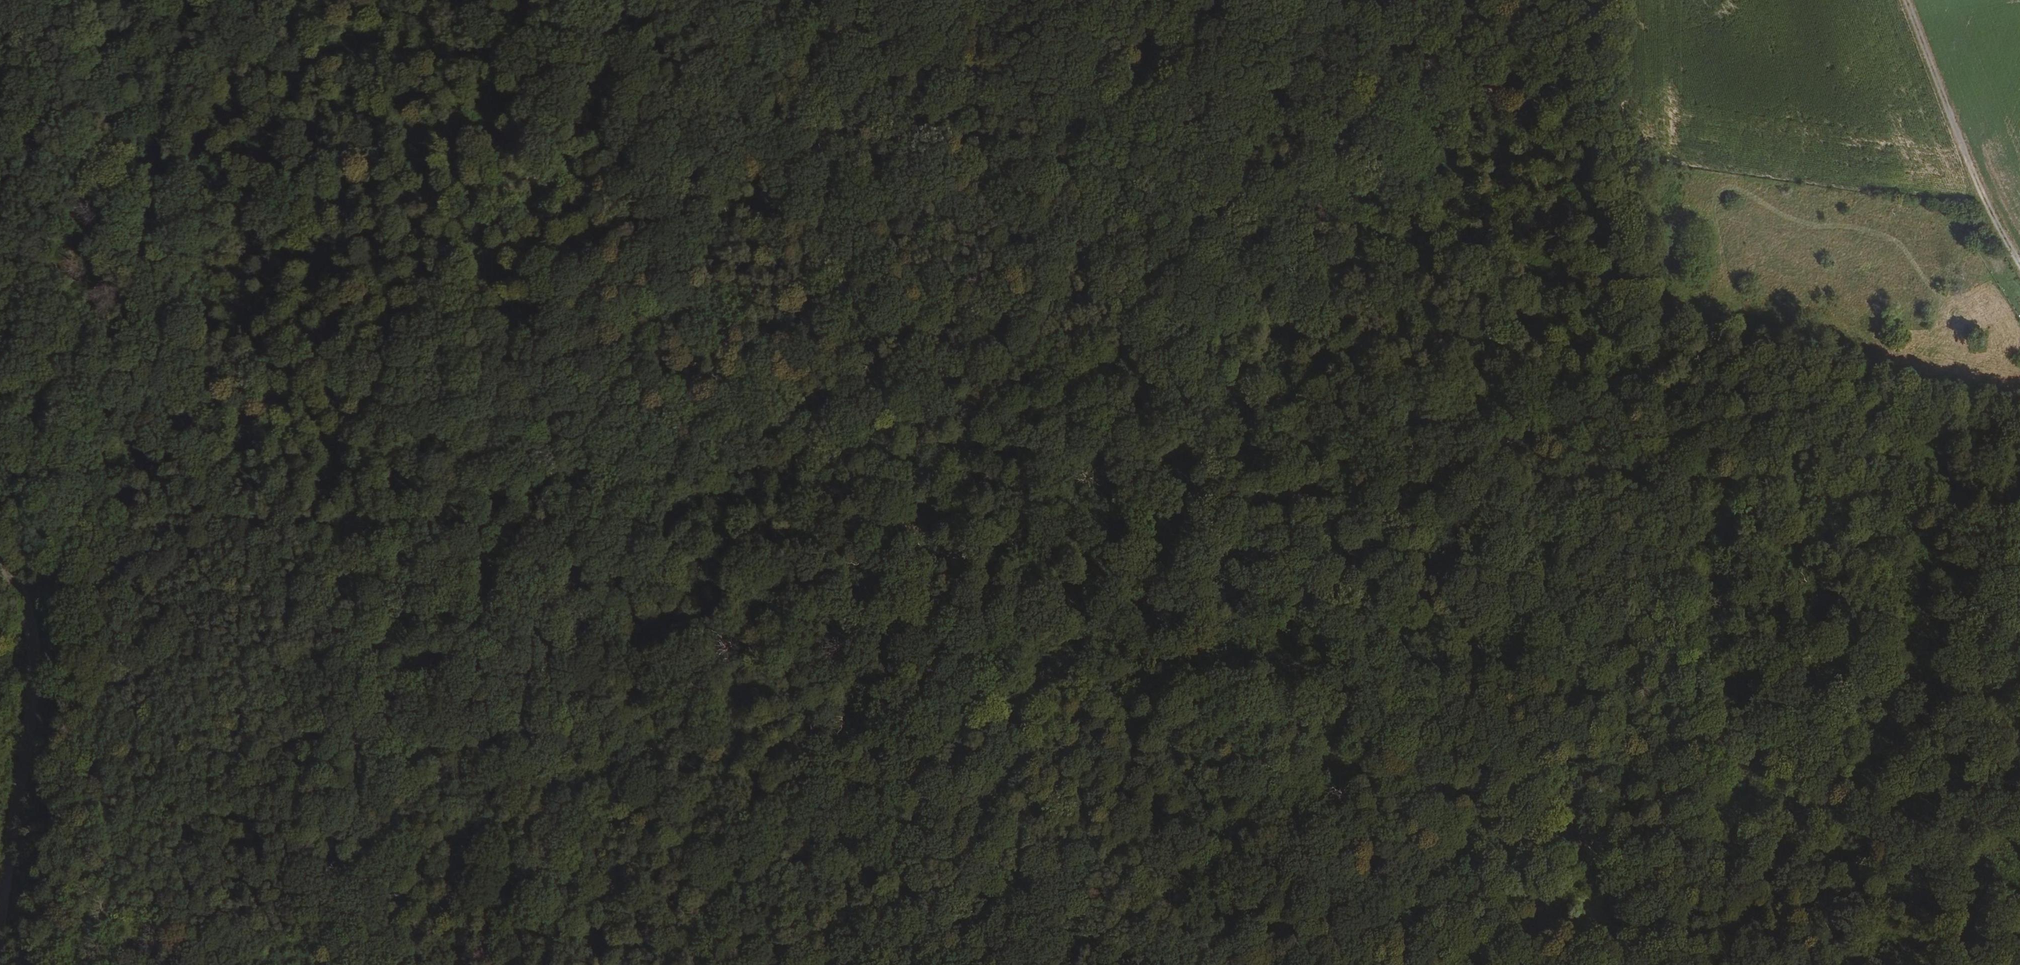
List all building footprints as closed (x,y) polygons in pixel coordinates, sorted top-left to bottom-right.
[(2015,396),(2018,385),(1998,380),(1995,391),(2015,396)]
